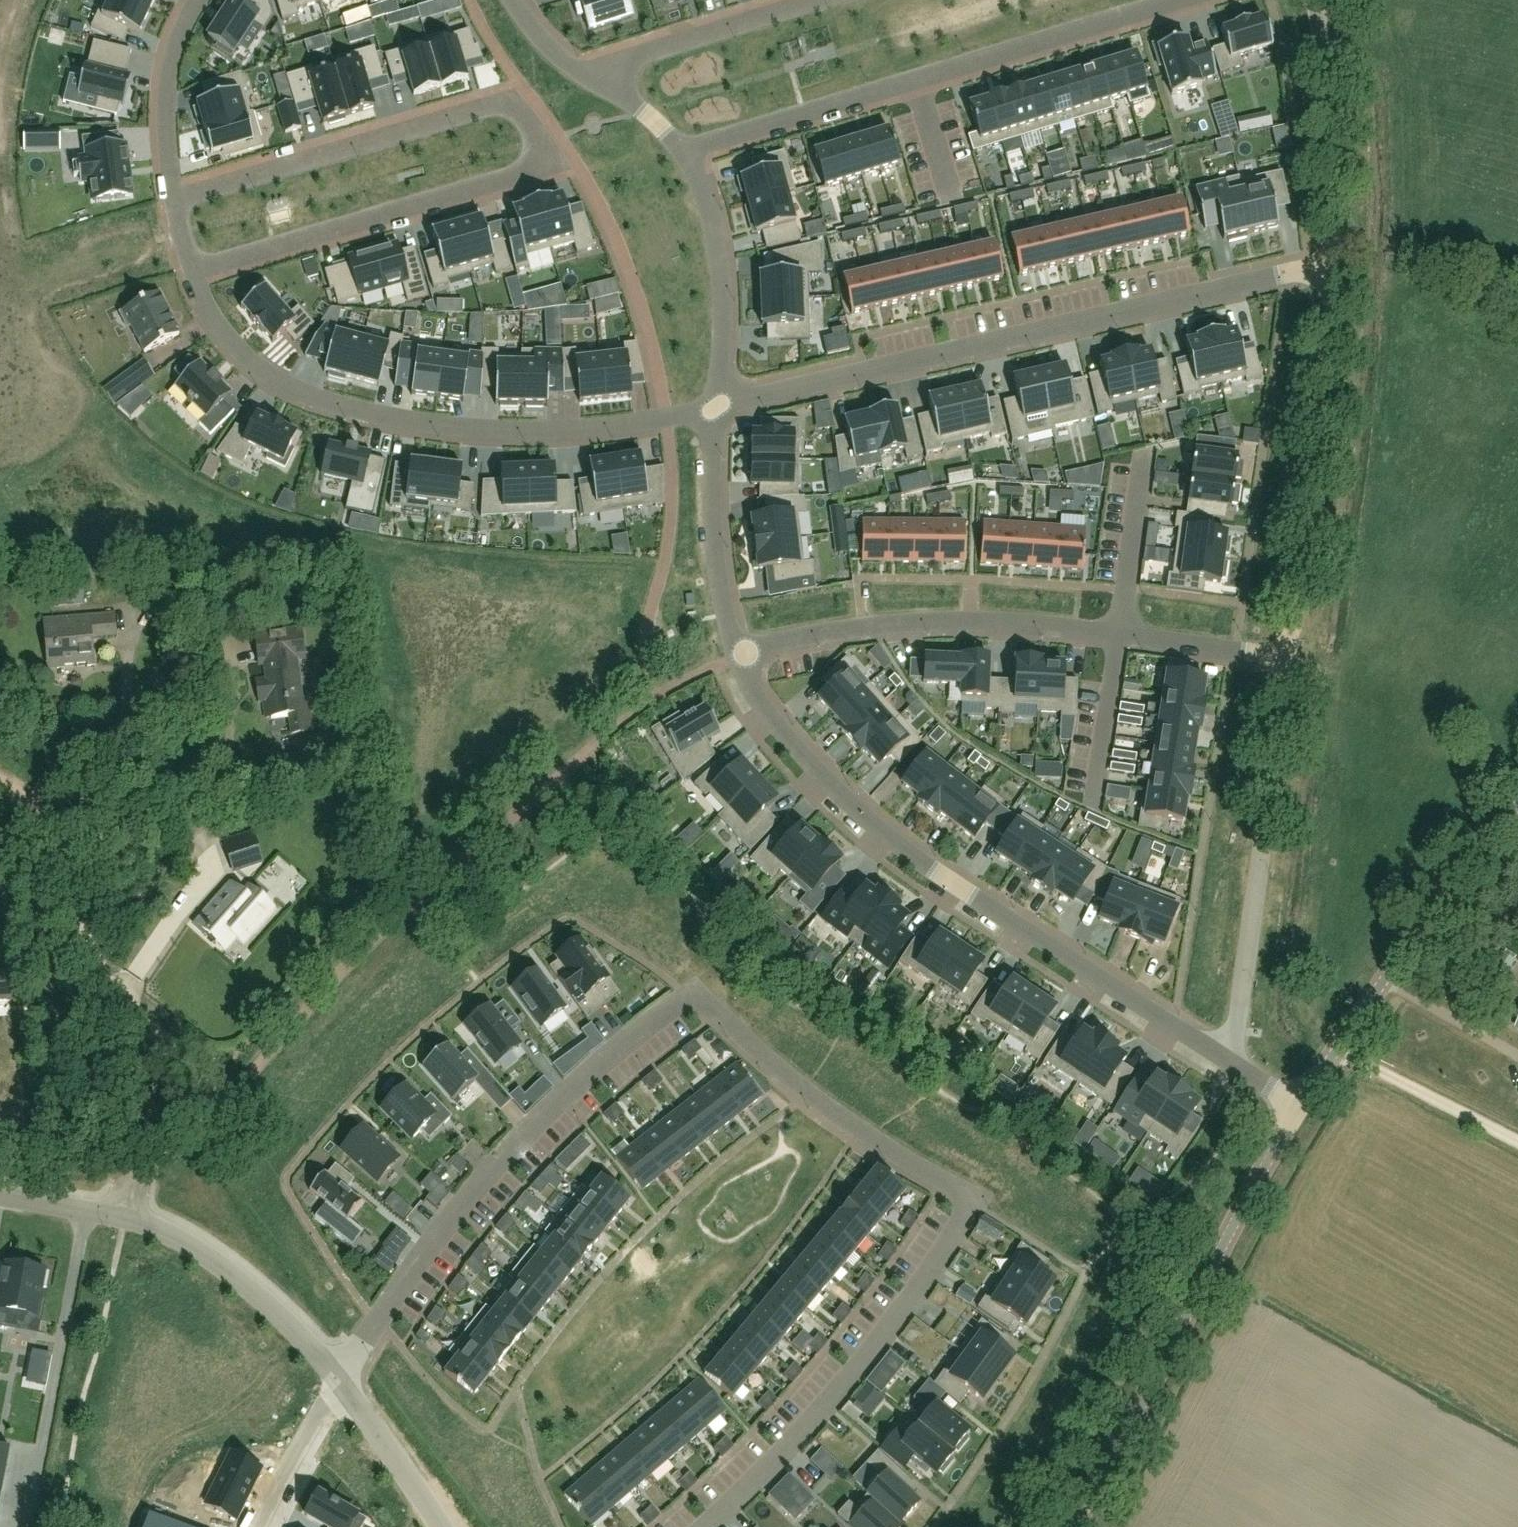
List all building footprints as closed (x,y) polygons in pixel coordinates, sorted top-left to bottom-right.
[(92,27),(116,38),(121,29),(125,27),(139,34),(150,10),(127,0),(105,0),(92,27)] [(150,10),(154,0),(127,0),(150,10)] [(208,38),(218,44),(216,48),(231,57),(253,23),(263,30),(272,16),(267,0),(249,0),(246,6),(237,0),(233,0),(208,38)] [(283,21),(299,15),(297,10),(319,2),(319,0),(277,0),(283,21)] [(460,0),(441,0),(446,14),(462,9),(460,0)] [(583,14),(589,30),(634,15),(629,0),(572,0),(578,16),(583,14)] [(420,19),(417,8),(407,11),(410,22),(420,19)] [(1226,45),(1212,49),(1220,74),(1243,67),(1240,56),(1271,46),(1271,47),(1273,46),(1272,45),(1270,38),(1274,37),(1268,20),(1265,21),(1263,16),(1262,17),(1251,21),(1250,19),(1234,24),(1234,26),(1222,30),(1222,29),(1221,29),(1226,45)] [(375,38),(370,22),(363,25),(367,40),(375,38)] [(470,30),(427,42),(441,88),(468,80),(466,72),(464,65),(482,59),(478,46),(475,47),(470,30)] [(1175,38),(1152,45),(1159,67),(1163,66),(1172,95),(1202,86),(1200,81),(1217,76),(1208,48),(1191,53),(1187,38),(1176,42),(1175,38)] [(82,78),(78,94),(99,99),(96,110),(116,115),(119,104),(124,105),(128,90),(131,76),(126,75),(117,73),(123,49),(94,41),(88,65),(85,65),(82,78)] [(427,42),(385,55),(393,80),(408,75),(410,82),(414,96),(441,88),(427,42)] [(353,64),(335,69),(349,115),(374,108),(369,93),(366,83),(383,78),(374,48),(351,55),(353,64)] [(1150,98),(1136,54),(1117,60),(1131,105),(1150,98)] [(1117,60),(1099,65),(1112,110),(1113,110),(1110,100),(1127,95),(1130,105),(1131,105),(1117,60)] [(1112,110),(1099,65),(1080,71),(1094,115),(1112,110)] [(309,69),(287,76),(296,106),(297,106),(317,100),(320,110),(324,123),(328,121),(330,125),(346,120),(345,117),(349,115),(335,69),(311,76),(309,69)] [(1094,115),(1080,71),(1062,76),(1076,121),(1094,115)] [(198,108),(194,109),(199,125),(203,124),(204,128),(254,113),(253,112),(250,113),(244,91),(247,90),(242,73),(209,83),(214,98),(197,103),(198,108)] [(1076,121),(1062,76),(1044,82),(1057,127),(1076,121)] [(1044,82),(1025,88),(1039,132),(1057,127),(1044,82)] [(1039,132),(1025,88),(1007,93),(1020,138),(1039,132)] [(291,89),(278,93),(281,105),(294,101),(291,89)] [(1020,138),(1007,93),(988,99),(1002,143),(1020,138)] [(988,99),(969,105),(978,133),(968,136),(973,152),(1002,143),(988,99)] [(293,102),(277,106),(286,133),(301,128),(293,102)] [(205,132),(202,134),(207,150),(210,149),(211,153),(228,148),(231,157),(264,147),(254,113),(204,128),(205,132)] [(1246,118),(1238,120),(1240,132),(1248,131),(1246,118)] [(1223,139),(1237,135),(1234,124),(1219,128),(1223,139)] [(900,165),(889,129),(870,135),(881,170),(900,165)] [(52,131),(24,131),(24,140),(41,139),(41,147),(60,147),(60,139),(52,139),(52,131)] [(85,159),(78,160),(81,182),(91,181),(94,201),(131,196),(125,145),(121,145),(119,133),(82,137),(85,159)] [(881,170),(870,135),(851,141),(862,176),(881,170)] [(1176,150),(1173,139),(1165,141),(1168,153),(1176,150)] [(862,176),(851,141),(833,146),(844,182),(862,176)] [(833,146),(813,152),(824,188),(844,182),(833,146)] [(1143,146),(1133,149),(1136,160),(1146,157),(1143,146)] [(1128,162),(1124,149),(1106,154),(1110,166),(1128,162)] [(757,173),(737,178),(741,193),(745,192),(748,203),(787,192),(795,190),(785,151),(756,159),(759,169),(757,173)] [(1098,169),(1095,157),(1087,159),(1090,171),(1098,169)] [(1087,159),(1079,161),(1082,172),(1090,171),(1087,159)] [(1166,167),(1164,159),(1152,162),(1154,170),(1166,167)] [(1067,162),(1050,167),(1054,178),(1071,173),(1067,162)] [(1135,175),(1147,172),(1145,164),(1133,166),(1135,175)] [(1121,169),(1123,177),(1135,175),(1133,166),(1121,169)] [(1052,179),(1049,168),(1041,170),(1044,181),(1052,179)] [(1098,183),(1109,181),(1107,172),(1096,175),(1098,183)] [(1239,178),(1238,178),(1251,233),(1278,227),(1274,209),(1272,202),(1288,198),(1282,172),(1240,182),(1239,178)] [(1034,183),(1032,174),(1019,178),(1021,187),(1034,183)] [(1084,178),(1086,186),(1098,183),(1096,175),(1084,178)] [(1015,188),(1012,176),(1004,178),(1007,190),(1015,188)] [(1238,178),(1196,188),(1203,218),(1206,231),(1221,227),(1224,239),(1229,238),(1230,242),(1247,238),(1246,234),(1251,233),(1238,178)] [(1060,192),(1072,189),(1070,181),(1058,184),(1060,192)] [(1046,187),(1048,195),(1060,192),(1058,184),(1046,187)] [(1023,201),(1035,198),(1033,190),(1021,192),(1023,201)] [(749,206),(745,207),(749,222),(753,221),(756,234),(762,232),(767,249),(800,241),(788,193),(787,192),(748,203),(749,206)] [(1009,195),(1011,203),(1023,201),(1021,192),(1009,195)] [(550,197),(537,200),(551,250),(574,243),(577,254),(595,249),(587,220),(583,213),(569,217),(563,195),(551,199),(550,197)] [(516,221),(503,224),(506,235),(516,271),(530,267),(527,257),(551,250),(537,200),(524,204),(524,206),(512,210),(516,221)] [(1189,236),(1181,200),(1161,204),(1170,240),(1189,236)] [(967,214),(979,211),(977,203),(965,205),(967,214)] [(1170,240),(1161,204),(1143,208),(1151,244),(1170,240)] [(906,213),(904,205),(892,208),(894,216),(906,213)] [(953,208),(955,216),(967,214),(965,205),(953,208)] [(892,208),(880,210),(882,219),(894,216),(892,208)] [(1151,244),(1143,208),(1124,213),(1132,249),(1151,244)] [(928,214),(930,222),(942,220),(940,211),(928,214)] [(1132,249),(1124,213),(1105,217),(1114,253),(1132,249)] [(868,222),(867,214),(855,217),(857,225),(868,222)] [(928,214),(916,217),(918,225),(930,222),(928,214)] [(462,223),(457,225),(473,281),(474,280),(471,271),(493,264),(496,274),(512,270),(503,240),(490,244),(482,216),(481,216),(481,218),(479,218),(477,219),(476,215),(461,219),(462,223)] [(855,217),(843,219),(845,227),(857,225),(855,217)] [(1114,253),(1105,217),(1087,221),(1095,257),(1114,253)] [(892,231),(904,228),(902,220),(890,223),(892,231)] [(1095,257),(1087,221),(1068,226),(1076,262),(1095,257)] [(439,258),(426,262),(434,289),(449,284),(448,280),(470,273),(472,281),(473,281),(457,225),(452,226),(451,222),(436,226),(438,230),(433,232),(433,230),(431,230),(439,258)] [(803,226),(806,239),(826,235),(824,222),(803,226)] [(879,226),(881,234),(892,231),(890,223),(879,226)] [(1076,262),(1068,226),(1049,230),(1058,266),(1076,262)] [(867,237),(865,229),(853,232),(855,240),(867,237)] [(1058,266),(1049,230),(1030,235),(1039,271),(1058,266)] [(853,232),(841,234),(843,243),(855,240),(853,232)] [(1039,271),(1030,235),(1011,239),(1019,275),(1039,271)] [(389,241),(372,246),(384,290),(403,284),(408,301),(427,296),(415,252),(406,255),(401,252),(398,242),(390,245),(389,241)] [(777,273),(760,274),(761,299),(808,298),(807,273),(821,273),(820,243),(776,253),(777,273)] [(1003,279),(995,243),(975,247),(984,283),(1003,279)] [(349,264),(325,271),(331,290),(334,289),(338,304),(361,298),(360,297),(384,290),(372,246),(355,251),(356,254),(347,257),(349,264)] [(984,283),(975,247),(956,252),(965,288),(984,283)] [(965,288),(956,252),(938,256),(946,292),(965,288)] [(938,256),(919,260),(927,296),(946,292),(938,256)] [(927,296),(919,260),(900,265),(909,301),(927,296)] [(909,301),(900,265),(882,269),(890,305),(909,301)] [(890,305),(882,269),(863,273),(871,310),(890,305)] [(863,273),(843,278),(851,314),(871,310),(863,273)] [(603,284),(606,297),(620,293),(616,280),(603,284)] [(252,298),(241,308),(242,309),(243,308),(252,319),(251,318),(250,319),(263,333),(263,332),(262,331),(263,331),(273,342),(272,343),(273,343),(286,332),(295,342),(314,325),(298,307),(289,315),(276,300),(279,297),(265,282),(249,296),(252,298)] [(526,306),(522,292),(510,296),(514,310),(526,306)] [(133,306),(120,313),(127,328),(131,327),(144,353),(179,335),(168,313),(170,312),(160,293),(133,306)] [(808,298),(761,299),(763,325),(779,324),(783,328),(783,340),(810,339),(808,298)] [(603,299),(595,301),(598,314),(606,312),(603,299)] [(445,313),(445,300),(437,300),(437,313),(445,313)] [(433,301),(426,304),(428,313),(436,313),(433,301)] [(571,321),(570,307),(559,308),(560,322),(571,321)] [(472,315),(471,327),(483,328),(484,316),(472,315)] [(560,315),(548,316),(549,331),(560,331),(560,315)] [(325,325),(305,356),(327,362),(324,373),(325,373),(326,372),(329,373),(328,377),(345,381),(346,377),(354,379),(365,336),(325,325)] [(1225,330),(1210,334),(1222,384),(1246,378),(1247,382),(1262,379),(1255,348),(1241,351),(1236,329),(1235,329),(1236,331),(1224,333),(1224,331),(1225,331),(1225,330)] [(365,336),(354,379),(378,386),(378,387),(379,387),(385,365),(398,368),(397,374),(395,387),(396,387),(398,368),(403,337),(391,334),(389,342),(365,336)] [(1222,384),(1210,334),(1195,337),(1195,338),(1197,338),(1197,340),(1186,342),(1186,341),(1185,341),(1190,363),(1177,366),(1184,397),(1199,393),(1198,389),(1222,384)] [(438,398),(444,350),(403,344),(404,338),(403,337),(398,369),(397,377),(396,387),(412,389),(412,394),(438,398)] [(624,349),(601,352),(606,399),(632,397),(631,385),(630,380),(633,377),(643,376),(636,343),(624,344),(624,349)] [(576,349),(561,351),(564,394),(564,382),(577,381),(578,385),(580,402),(606,399),(601,352),(577,354),(576,349)] [(482,355),(444,350),(438,398),(464,401),(464,396),(480,398),(483,350),(482,350),(482,355)] [(483,350),(480,398),(481,398),(482,388),(496,388),(496,405),(497,405),(497,403),(501,403),(501,407),(518,408),(518,404),(522,404),(523,351),(522,351),(522,356),(498,355),(498,350),(483,350)] [(1139,350),(1124,353),(1135,401),(1159,395),(1161,403),(1176,400),(1168,367),(1155,370),(1151,350),(1139,353),(1139,350)] [(523,351),(522,404),(526,404),(526,408),(543,408),(543,404),(547,404),(547,405),(548,405),(548,394),(548,389),(563,389),(563,394),(564,394),(561,351),(523,351)] [(1135,401),(1124,353),(1110,357),(1111,359),(1100,362),(1103,377),(1101,380),(1090,383),(1098,416),(1113,412),(1111,406),(1135,401)] [(232,393),(200,361),(197,364),(189,356),(175,371),(183,379),(175,386),(189,400),(187,401),(191,406),(193,404),(206,417),(200,424),(211,435),(234,411),(224,401),(232,393)] [(115,384),(124,396),(153,374),(144,362),(115,384)] [(1066,367),(1039,373),(1052,432),(1053,432),(1053,429),(1094,419),(1087,385),(1071,389),(1066,367)] [(1012,441),(1052,432),(1039,373),(1013,379),(1019,405),(1005,408),(1012,441)] [(955,393),(966,440),(991,434),(992,439),(1007,435),(1000,404),(986,407),(981,387),(977,388),(976,384),(963,387),(964,391),(955,393)] [(143,386),(132,394),(143,405),(153,395),(143,386)] [(966,440),(955,393),(946,395),(945,391),(932,394),(933,398),(929,399),(933,420),(919,423),(926,454),(942,450),(941,445),(966,440)] [(897,406),(869,413),(879,457),(905,451),(907,459),(923,456),(915,425),(902,429),(901,422),(897,406)] [(1184,420),(1182,411),(1169,414),(1171,423),(1184,420)] [(849,441),(836,444),(840,475),(843,474),(858,471),(856,461),(878,456),(879,457),(869,413),(868,413),(869,414),(844,420),(849,441)] [(269,420),(256,414),(246,436),(233,429),(217,453),(243,465),(252,447),(268,455),(267,459),(285,468),(295,449),(291,447),(297,434),(285,428),(285,426),(270,419),(269,420)] [(748,459),(799,460),(800,420),(767,419),(766,433),(752,433),(752,445),(748,445),(748,459)] [(1236,442),(1197,437),(1191,477),(1234,482),(1235,478),(1241,479),(1243,462),(1237,461),(1238,457),(1234,457),(1236,442)] [(329,443),(321,475),(352,482),(346,509),(373,516),(386,461),(370,457),(371,453),(329,443)] [(624,457),(615,458),(623,511),(664,504),(664,467),(643,470),(640,450),(624,453),(624,457)] [(579,486),(584,517),(623,511),(615,458),(606,460),(606,456),(589,459),(593,484),(579,486)] [(798,497),(799,460),(748,459),(748,473),(752,473),(751,485),(765,485),(765,500),(798,497)] [(396,464),(395,464),(390,507),(407,509),(408,501),(430,504),(430,508),(431,508),(436,463),(410,460),(410,466),(396,464)] [(838,461),(826,460),(827,474),(839,472),(838,461)] [(460,483),(462,466),(436,463),(431,508),(470,513),(474,485),(460,483)] [(557,514),(576,513),(573,482),(556,483),(555,466),(527,467),(529,515),(557,514)] [(1095,480),(1069,486),(1100,488),(1103,466),(1093,468),(1095,480)] [(483,486),(481,517),(529,515),(527,467),(501,468),(502,485),(483,486)] [(1095,480),(1093,468),(1066,474),(1069,486),(1095,480)] [(959,471),(962,483),(973,481),(971,469),(959,471)] [(1033,472),(1036,484),(1047,485),(1044,473),(1033,472)] [(1155,472),(1154,482),(1164,483),(1166,474),(1155,472)] [(1234,482),(1191,477),(1186,514),(1214,518),(1225,520),(1227,507),(1231,508),(1231,504),(1237,504),(1240,488),(1234,487),(1234,482)] [(1012,489),(1000,488),(1000,496),(1012,497),(1012,489)] [(1024,497),(1024,489),(1012,489),(1012,497),(1024,497)] [(1062,492),(1050,491),(1050,499),(1062,500),(1062,492)] [(952,500),(950,492),(938,494),(940,502),(952,500)] [(1062,492),(1062,500),(1074,501),(1074,493),(1062,492)] [(938,494),(926,496),(928,505),(940,502),(938,494)] [(902,503),(901,495),(889,498),(890,506),(902,503)] [(755,544),(800,538),(797,514),(807,513),(805,497),(798,497),(765,500),(767,516),(747,519),(749,535),(754,534),(755,544)] [(1175,527),(1179,528),(1176,551),(1224,558),(1225,555),(1228,555),(1231,538),(1227,537),(1227,533),(1212,531),(1214,518),(1186,514),(1177,513),(1175,527)] [(366,519),(363,532),(376,535),(379,522),(366,519)] [(853,521),(845,522),(847,534),(855,533),(853,521)] [(889,521),(862,521),(862,562),(888,562),(889,521)] [(914,562),(914,521),(889,521),(888,562),(914,562)] [(939,562),(939,521),(914,521),(914,562),(939,562)] [(965,563),(965,521),(939,521),(939,562),(965,563)] [(1010,524),(983,522),(981,563),(1007,565),(1010,524)] [(1032,567),(1035,525),(1010,524),(1007,565),(1032,567)] [(1148,524),(1147,535),(1157,536),(1159,525),(1148,524)] [(1057,568),(1060,527),(1035,525),(1032,567),(1057,568)] [(1086,529),(1060,527),(1057,568),(1083,570),(1086,529)] [(800,538),(755,544),(756,554),(752,554),(754,570),(773,568),(776,584),(795,581),(796,593),(816,589),(813,562),(804,563),(800,538)] [(1145,548),(1143,561),(1155,562),(1156,549),(1145,548)] [(1169,574),(1167,589),(1204,594),(1205,581),(1221,583),(1221,579),(1225,579),(1228,562),(1224,561),(1224,558),(1176,551),(1173,575),(1169,574)] [(53,607),(84,605),(83,589),(51,592),(53,607)] [(90,615),(44,620),(48,671),(65,669),(65,666),(88,664),(88,667),(95,666),(90,615)] [(262,633),(262,638),(266,662),(263,663),(265,679),(255,681),(260,705),(270,704),(272,718),(287,716),(291,736),(311,733),(307,707),(305,707),(298,660),(304,659),(300,634),(300,628),(262,633)] [(962,703),(964,655),(952,655),(952,658),(925,657),(924,661),(910,660),(909,679),(923,679),(923,683),(962,685),(961,703),(962,703)] [(964,655),(962,703),(985,704),(985,709),(999,710),(999,714),(1000,714),(1001,681),(988,680),(989,656),(964,655)] [(831,688),(819,699),(834,716),(870,684),(861,674),(847,658),(823,679),(831,688)] [(1001,681),(1000,714),(1014,714),(1015,706),(1037,707),(1037,712),(1038,712),(1041,659),(1016,658),(1015,681),(1001,681)] [(1041,659),(1038,712),(1061,713),(1061,718),(1075,718),(1076,715),(1078,680),(1064,680),(1065,664),(1041,663),(1041,659)] [(1164,697),(1205,703),(1207,691),(1203,690),(1205,678),(1191,676),(1193,664),(1169,660),(1164,697)] [(902,684),(895,675),(889,680),(897,689),(902,684)] [(1124,680),(1123,690),(1138,692),(1140,682),(1124,680)] [(870,684),(834,716),(840,723),(837,726),(846,735),(884,700),(870,684)] [(1146,718),(1202,727),(1205,703),(1164,697),(1162,707),(1148,705),(1146,718)] [(884,700),(846,735),(860,751),(899,717),(884,700)] [(1119,712),(1131,714),(1132,705),(1121,704),(1119,712)] [(1143,715),(1144,707),(1132,705),(1131,714),(1143,715)] [(682,780),(711,759),(702,743),(720,732),(704,706),(682,720),(679,714),(661,725),(677,752),(668,757),(682,780)] [(1129,726),(1131,718),(1119,716),(1117,724),(1129,726)] [(900,717),(899,717),(860,751),(861,752),(864,749),(878,766),(890,755),(900,765),(922,742),(907,726),(900,733),(892,724),(900,717)] [(1141,728),(1142,720),(1131,718),(1129,726),(1141,728)] [(1156,744),(1194,750),(1197,730),(1201,731),(1202,727),(1146,718),(1144,732),(1158,734),(1156,744)] [(945,735),(939,728),(930,738),(936,744),(945,735)] [(1138,766),(1194,774),(1195,771),(1191,770),(1194,750),(1156,744),(1154,754),(1140,752),(1138,766)] [(1125,753),(1113,751),(1112,759),(1124,761),(1125,753)] [(968,761),(974,766),(981,757),(975,752),(968,761)] [(1136,763),(1137,755),(1125,753),(1124,761),(1136,763)] [(918,802),(944,769),(926,755),(903,785),(920,798),(918,802)] [(981,758),(976,764),(985,772),(990,765),(981,758)] [(725,812),(759,781),(741,762),(731,771),(726,771),(718,762),(694,784),(706,796),(709,794),(725,812)] [(1061,765),(1037,764),(1037,777),(1061,778),(1061,765)] [(1123,766),(1111,764),(1110,771),(1122,773),(1123,766)] [(1134,775),(1135,767),(1123,766),(1122,773),(1134,775)] [(1191,798),(1194,774),(1138,766),(1136,779),(1150,781),(1149,790),(1144,790),(1144,791),(1191,798)] [(944,769),(918,802),(936,816),(965,778),(964,778),(961,782),(944,769)] [(965,778),(936,816),(939,813),(956,826),(985,788),(984,787),(981,791),(965,778)] [(776,800),(759,781),(725,812),(719,818),(750,852),(774,827),(761,814),(776,800)] [(985,788),(956,826),(974,840),(985,825),(996,833),(1009,813),(1000,806),(1003,802),(985,788)] [(1190,799),(1191,798),(1144,791),(1138,827),(1162,831),(1164,819),(1183,822),(1187,798),(1190,799)] [(1065,813),(1069,807),(1059,800),(1055,807),(1065,813)] [(1019,820),(1009,813),(996,833),(1006,840),(997,855),(1016,867),(1037,835),(1042,827),(1023,814),(1019,820)] [(1085,821),(1095,826),(1099,819),(1088,814),(1085,821)] [(1110,824),(1099,819),(1095,826),(1107,831),(1110,824)] [(789,879),(821,843),(820,842),(820,843),(817,841),(819,838),(807,827),(805,830),(801,826),(786,843),(775,833),(751,860),(772,878),(779,870),(789,879)] [(252,833),(223,842),(233,872),(262,863),(252,833)] [(1055,847),(1037,835),(1016,867),(1033,879),(1031,882),(1032,883),(1055,847)] [(840,860),(821,843),(789,879),(807,895),(800,903),(812,914),(841,882),(830,872),(840,860)] [(1154,844),(1151,851),(1162,855),(1165,848),(1154,844)] [(1055,847),(1032,883),(1050,895),(1079,851),(1078,850),(1073,858),(1055,847)] [(1178,871),(1185,853),(1176,849),(1168,868),(1178,871)] [(1079,851),(1050,895),(1051,895),(1053,892),(1072,904),(1080,890),(1093,898),(1107,870),(1079,851)] [(1107,870),(1093,898),(1106,903),(1100,920),(1120,928),(1121,928),(1138,884),(1137,883),(1118,876),(1119,874),(1107,869),(1107,870)] [(738,902),(746,893),(727,875),(719,884),(738,902)] [(1138,884),(1119,932),(1140,941),(1159,892),(1138,884)] [(202,914),(193,925),(204,935),(206,933),(224,949),(245,924),(252,930),(272,908),(252,891),(245,898),(231,886),(204,916),(202,914)] [(844,890),(840,895),(822,919),(855,944),(889,899),(878,890),(875,893),(866,886),(856,899),(844,890)] [(1180,900),(1159,892),(1140,941),(1152,945),(1153,941),(1162,945),(1180,900)] [(889,899),(855,944),(888,968),(906,944),(910,939),(898,930),(908,917),(898,910),(900,907),(889,899)] [(789,947),(801,933),(792,926),(780,940),(789,947)] [(936,986),(962,947),(940,932),(928,950),(914,941),(900,962),(936,986)] [(584,1014),(603,1001),(594,989),(613,976),(595,950),(591,953),(581,940),(576,943),(574,940),(559,950),(562,953),(557,957),(559,960),(550,967),(584,1014)] [(797,954),(803,946),(797,941),(791,949),(797,954)] [(1503,967),(1512,951),(1502,945),(1493,961),(1503,967)] [(983,961),(962,947),(936,986),(970,1008),(988,981),(976,973),(983,961)] [(522,1001),(541,1027),(570,1005),(560,990),(555,994),(537,970),(518,984),(527,998),(522,1001)] [(12,1001),(11,973),(0,973),(0,1002),(12,1001)] [(1006,1035),(1034,994),(1012,980),(1000,998),(988,990),(971,1016),(984,1025),(986,1021),(1006,1035)] [(864,984),(858,992),(870,1000),(876,993),(864,984)] [(1041,999),(1034,994),(1006,1035),(1027,1048),(1025,1052),(1038,1061),(1056,1035),(1043,1027),(1055,1008),(1058,1005),(1043,996),(1041,999)] [(490,1007),(466,1026),(495,1064),(520,1044),(509,1031),(520,1023),(503,1002),(493,1010),(490,1007)] [(628,1012),(619,1020),(623,1025),(632,1017),(628,1012)] [(1078,1083),(1107,1040),(1095,1032),(1093,1035),(1083,1029),(1071,1046),(1060,1038),(1045,1061),(1078,1083)] [(702,1050),(695,1040),(688,1045),(696,1055),(702,1050)] [(1119,1048),(1107,1040),(1078,1083),(1111,1105),(1128,1081),(1119,1075),(1118,1071),(1127,1058),(1116,1051),(1119,1048)] [(590,1053),(583,1043),(553,1065),(563,1078),(590,1053)] [(454,1100),(487,1071),(468,1049),(467,1050),(469,1053),(461,1060),(447,1044),(423,1065),(454,1100)] [(688,1045),(682,1050),(689,1060),(696,1055),(688,1045)] [(948,1046),(941,1055),(948,1060),(954,1050),(948,1046)] [(716,1080),(742,1113),(762,1097),(737,1064),(716,1080)] [(663,1080),(655,1071),(649,1076),(656,1085),(663,1080)] [(1126,1119),(1148,1134),(1179,1087),(1167,1079),(1166,1081),(1156,1074),(1149,1084),(1138,1076),(1132,1085),(1114,1111),(1116,1112),(1126,1119)] [(649,1076),(642,1081),(650,1090),(656,1085),(649,1076)] [(696,1096),(722,1128),(742,1113),(716,1080),(696,1096)] [(534,1107),(551,1090),(543,1081),(525,1098),(534,1107)] [(513,1101),(496,1082),(487,1090),(503,1108),(511,1101),(512,1102),(513,1101)] [(453,1116),(431,1094),(422,1103),(404,1084),(381,1107),(383,1109),(382,1110),(394,1122),(395,1121),(413,1139),(435,1117),(443,1126),(453,1116)] [(1015,1086),(1006,1099),(1012,1103),(1021,1090),(1015,1086)] [(1191,1095),(1179,1087),(1148,1134),(1168,1147),(1165,1152),(1177,1160),(1194,1135),(1183,1128),(1200,1103),(1190,1097),(1191,1095)] [(1031,1114),(1040,1100),(1030,1094),(1021,1107),(1031,1114)] [(676,1111),(702,1144),(722,1128),(696,1096),(676,1111)] [(624,1113),(616,1103),(610,1109),(618,1118),(624,1113)] [(610,1109),(604,1114),(612,1123),(618,1118),(610,1109)] [(657,1127),(682,1159),(702,1144),(676,1111),(657,1127)] [(343,1151),(375,1180),(396,1156),(364,1127),(343,1151)] [(637,1142),(662,1175),(682,1159),(657,1127),(637,1142)] [(580,1156),(590,1146),(580,1136),(570,1146),(580,1156)] [(1085,1151),(1089,1144),(1078,1136),(1073,1143),(1085,1151)] [(616,1158),(642,1191),(662,1175),(637,1142),(616,1158)] [(1100,1159),(1106,1149),(1096,1143),(1090,1152),(1100,1159)] [(468,1166),(457,1155),(448,1163),(460,1175),(468,1166)] [(357,1228),(358,1227),(348,1219),(362,1201),(342,1185),(349,1176),(336,1164),(328,1174),(325,1172),(310,1190),(326,1203),(316,1216),(345,1239),(355,1226),(357,1228)] [(547,1184),(556,1174),(549,1168),(539,1178),(547,1184)] [(865,1183),(893,1207),(906,1191),(878,1168),(865,1183)] [(582,1186),(581,1187),(618,1216),(630,1200),(601,1177),(589,1192),(582,1186)] [(1150,1177),(1143,1189),(1156,1197),(1164,1186),(1150,1177)] [(539,1193),(547,1184),(539,1178),(532,1186),(539,1193)] [(441,1183),(427,1199),(436,1207),(450,1191),(441,1183)] [(852,1198),(881,1221),(893,1207),(865,1183),(852,1198)] [(581,1187),(569,1202),(606,1230),(618,1216),(581,1187)] [(533,1199),(526,1193),(522,1198),(514,1207),(522,1213),(533,1199)] [(840,1212),(868,1236),(881,1221),(852,1198),(840,1212)] [(569,1202),(557,1217),(594,1245),(606,1230),(569,1202)] [(919,1217),(909,1210),(905,1217),(915,1224),(919,1217)] [(828,1227),(856,1251),(868,1236),(840,1212),(828,1227)] [(510,1229),(516,1223),(506,1215),(501,1221),(510,1229)] [(557,1217),(545,1232),(582,1260),(594,1245),(557,1217)] [(905,1217),(900,1224),(910,1231),(915,1224),(905,1217)] [(978,1228),(988,1235),(994,1225),(984,1218),(978,1228)] [(510,1229),(501,1221),(496,1227),(505,1235),(510,1229)] [(816,1242),(844,1266),(856,1251),(828,1227),(816,1242)] [(552,1238),(541,1252),(534,1246),(533,1247),(570,1276),(582,1260),(545,1232),(552,1238)] [(803,1257),(831,1280),(844,1266),(816,1242),(803,1257)] [(897,1249),(888,1242),(883,1249),(893,1256),(897,1249)] [(1003,1279),(1040,1303),(1055,1281),(1042,1273),(1049,1262),(1021,1244),(1000,1277),(1003,1279)] [(487,1258),(491,1252),(482,1245),(477,1251),(487,1258)] [(533,1247),(521,1262),(558,1291),(570,1276),(533,1247)] [(388,1273),(398,1259),(385,1248),(375,1263),(388,1273)] [(883,1249),(878,1256),(888,1263),(893,1256),(883,1249)] [(482,1265),(487,1258),(477,1251),(472,1257),(482,1265)] [(791,1271),(819,1295),(831,1280),(803,1257),(791,1271)] [(509,1277),(546,1305),(558,1291),(521,1262),(509,1277)] [(7,1265),(6,1270),(2,1270),(0,1281),(0,1287),(3,1287),(0,1301),(0,1324),(15,1327),(18,1312),(40,1316),(44,1293),(40,1293),(44,1272),(7,1265)] [(779,1286),(807,1310),(819,1295),(791,1271),(779,1286)] [(875,1280),(865,1273),(860,1280),(870,1287),(875,1280)] [(458,1275),(454,1282),(463,1289),(468,1282),(458,1275)] [(501,1295),(534,1321),(546,1305),(509,1277),(513,1280),(501,1295)] [(1040,1303),(1003,1279),(989,1299),(985,1297),(978,1308),(1010,1330),(1016,1319),(1026,1325),(1040,1303)] [(860,1280),(856,1286),(865,1294),(870,1287),(860,1280)] [(454,1282),(449,1288),(459,1295),(463,1289),(454,1282)] [(766,1301),(795,1325),(807,1310),(779,1286),(766,1301)] [(971,1305),(977,1296),(963,1286),(957,1296),(971,1305)] [(485,1307),(522,1336),(534,1321),(501,1295),(504,1298),(493,1312),(486,1306),(485,1307)] [(754,1316),(782,1339),(795,1325),(766,1301),(754,1316)] [(852,1311),(842,1304),(837,1310),(847,1318),(852,1311)] [(446,1313),(436,1307),(431,1313),(441,1320),(446,1313)] [(473,1322),(510,1351),(522,1336),(485,1307),(473,1322)] [(837,1310),(832,1317),(842,1324),(847,1318),(837,1310)] [(431,1313),(427,1320),(437,1327),(441,1320),(431,1313)] [(742,1330),(770,1354),(782,1339),(754,1316),(742,1330)] [(982,1320),(959,1350),(998,1379),(1014,1358),(1001,1349),(1008,1339),(982,1320)] [(461,1337),(498,1366),(510,1351),(473,1322),(461,1337)] [(431,1336),(420,1330),(416,1337),(426,1343),(431,1336)] [(729,1345),(758,1369),(770,1354),(742,1330),(729,1345)] [(819,1334),(813,1340),(823,1348),(828,1342),(819,1334)] [(449,1352),(486,1381),(498,1366),(461,1337),(449,1352)] [(813,1340),(808,1346),(817,1354),(823,1348),(813,1340)] [(717,1360),(745,1383),(758,1369),(729,1345),(717,1360)] [(998,1379),(959,1350),(934,1384),(960,1404),(970,1391),(983,1400),(998,1379)] [(456,1358),(444,1373),(473,1396),(486,1381),(449,1352),(456,1358)] [(717,1360),(704,1375),(732,1399),(745,1383),(717,1360)] [(803,1371),(794,1363),(789,1369),(798,1377),(803,1371)] [(789,1369),(783,1375),(792,1383),(798,1377),(789,1369)] [(877,1374),(869,1383),(880,1392),(888,1383),(877,1374)] [(680,1396),(707,1427),(726,1410),(700,1379),(680,1396)] [(925,1407),(914,1421),(954,1454),(953,1452),(955,1449),(958,1452),(969,1438),(966,1436),(969,1432),(937,1405),(946,1394),(929,1380),(914,1398),(925,1407)] [(868,1385),(855,1401),(865,1409),(878,1393),(868,1385)] [(778,1400),(768,1392),(763,1398),(772,1406),(778,1400)] [(661,1413),(688,1444),(707,1427),(680,1396),(661,1413)] [(763,1398),(757,1404),(766,1412),(772,1406),(763,1398)] [(642,1429),(668,1460),(688,1444),(661,1413),(642,1429)] [(897,1430),(881,1448),(905,1468),(913,1458),(919,1464),(916,1467),(917,1468),(920,1465),(922,1463),(936,1475),(940,1471),(943,1474),(954,1460),(951,1458),(954,1454),(914,1421),(903,1434),(897,1430)] [(622,1445),(649,1477),(668,1460),(642,1429),(622,1445)] [(734,1446),(725,1437),(719,1443),(728,1451),(734,1446)] [(719,1443),(714,1448),(722,1457),(728,1451),(719,1443)] [(603,1462),(630,1493),(649,1477),(622,1445),(603,1462)] [(811,1461),(832,1480),(843,1468),(822,1449),(811,1461)] [(867,1463),(882,1478),(869,1493),(902,1523),(919,1504),(910,1495),(917,1487),(878,1451),(867,1463)] [(230,1454),(206,1505),(237,1520),(261,1469),(230,1454)] [(603,1462),(584,1478),(611,1509),(630,1493),(603,1462)] [(698,1481),(689,1472),(683,1478),(692,1487),(698,1481)] [(591,1526),(611,1509),(584,1478),(564,1495),(591,1526)] [(683,1478),(677,1483),(686,1492),(692,1487),(683,1478)] [(815,1500),(801,1487),(790,1498),(804,1512),(815,1500)] [(837,1514),(851,1526),(901,1526),(904,1525),(902,1523),(869,1493),(855,1508),(849,1502),(837,1514)] [(306,1516),(325,1526),(362,1526),(366,1520),(319,1494),(306,1516)] [(164,1506),(159,1519),(177,1526),(182,1513),(164,1506)] [(660,1515),(652,1506),(646,1511),(654,1520),(660,1515)] [(646,1511),(640,1517),(648,1526),(654,1520),(646,1511)] [(147,1526),(181,1526),(177,1526),(159,1519),(151,1516),(147,1526)]
